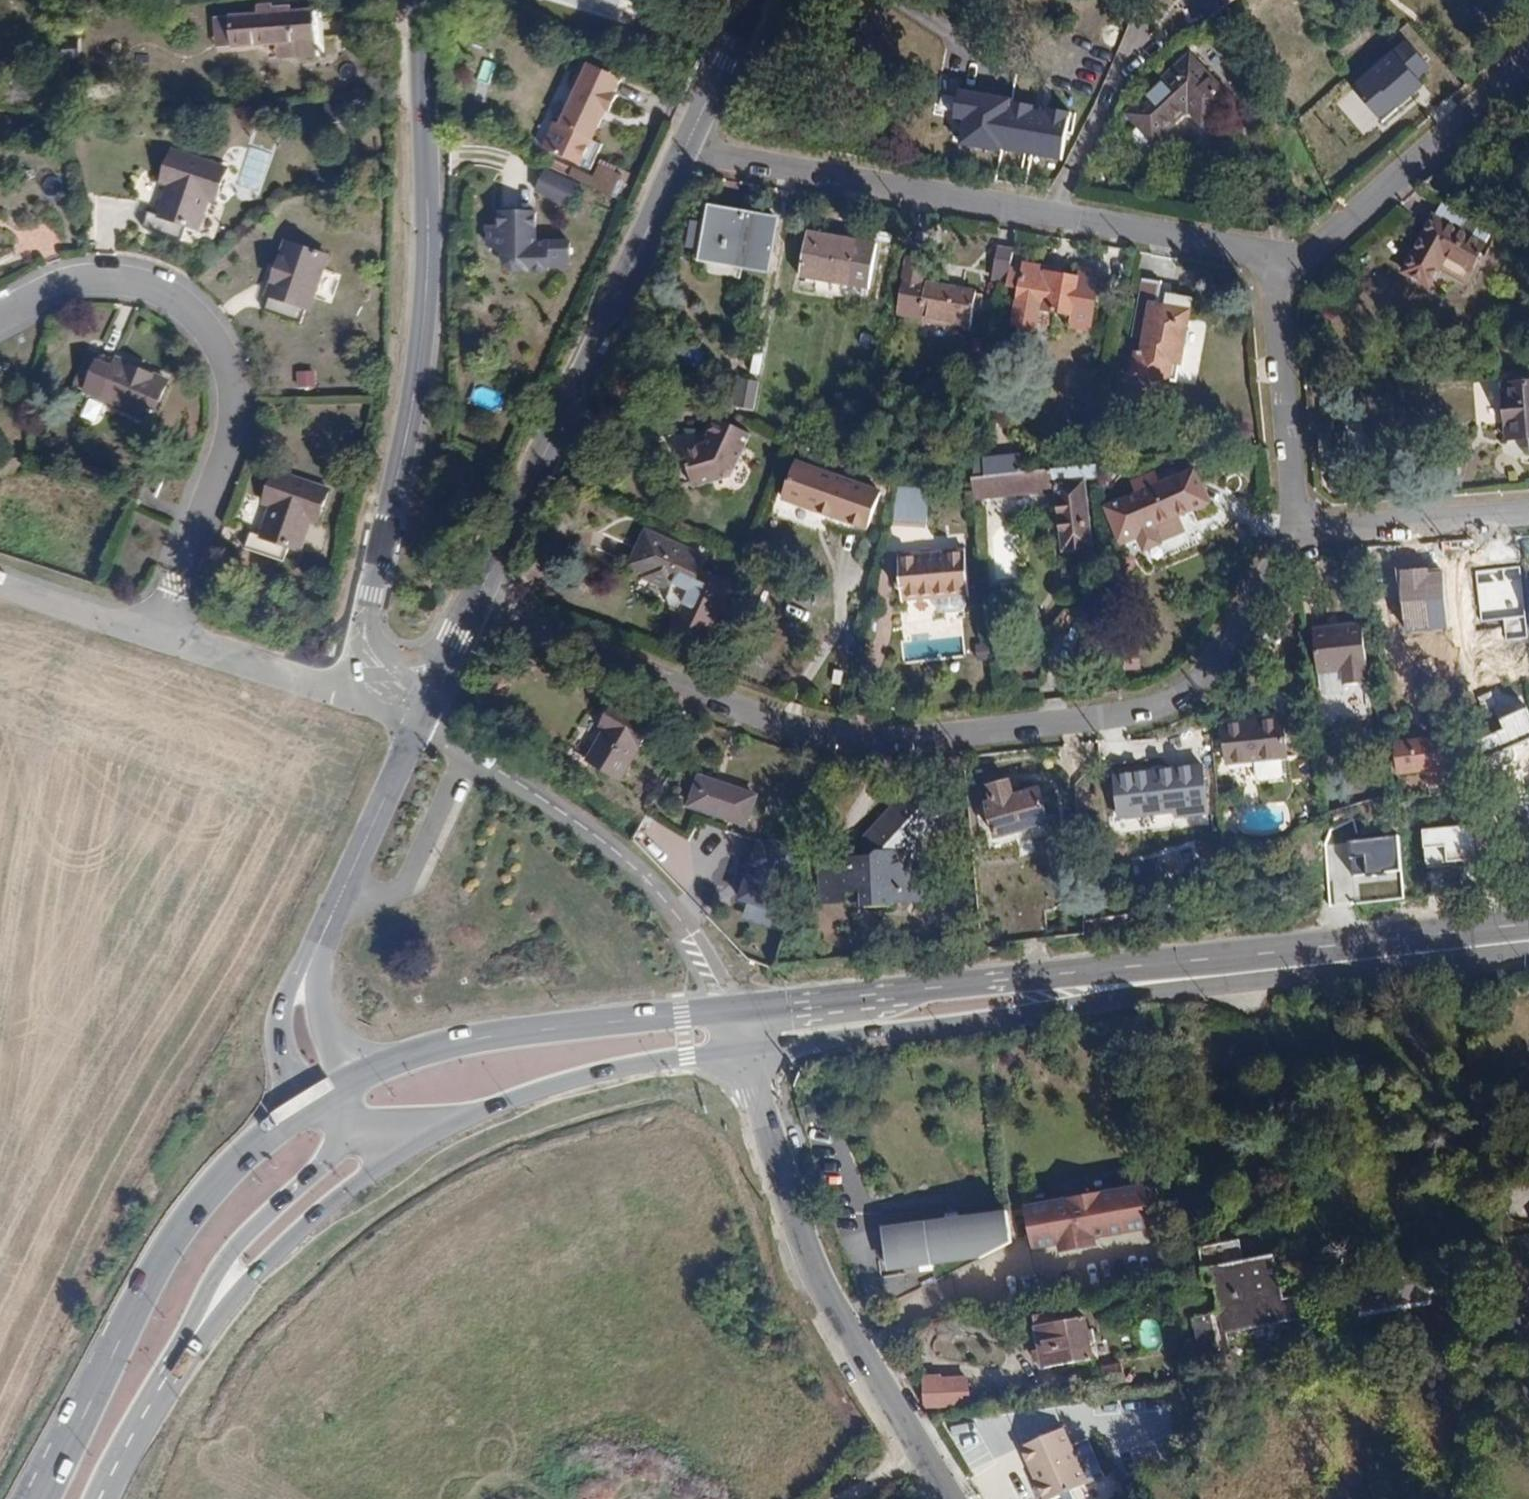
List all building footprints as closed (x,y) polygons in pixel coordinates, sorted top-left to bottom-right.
[(1235,0),(1200,0),(1214,17),(1235,0)] [(307,55),(323,54),(320,10),(296,11),(296,3),(264,6),(265,12),(218,15),(220,40),(235,39),(236,49),(279,46),(280,57),(307,55)] [(1237,41),(1224,35),(1218,45),(1231,52),(1237,41)] [(1390,49),(1416,80),(1429,69),(1404,38),(1390,49)] [(1416,80),(1390,49),(1346,85),(1376,121),(1420,85),(1416,80)] [(1235,102),(1197,60),(1133,116),(1158,144),(1195,112),(1207,126),(1235,102)] [(617,97),(612,95),(619,80),(583,63),(554,123),(589,140),(603,111),(609,114),(617,97)] [(1060,160),(1069,113),(1010,102),(1010,97),(955,87),(949,119),(958,120),(954,146),(1000,155),(1001,149),(1060,160)] [(579,166),(589,140),(554,123),(549,121),(537,147),(579,166)] [(216,187),(157,166),(147,194),(156,197),(145,228),(134,224),(127,243),(167,256),(173,239),(184,243),(196,211),(206,215),(216,187)] [(577,188),(544,173),(534,193),(568,208),(577,188)] [(768,272),(777,217),(704,204),(695,260),(741,267),(768,272)] [(1445,208),(1416,259),(1469,286),(1495,237),(1482,230),(1474,245),(1459,237),(1469,220),(1445,208)] [(535,211),(495,210),(495,224),(485,224),(485,254),(498,254),(498,273),(568,273),(568,240),(535,240),(535,211)] [(875,243),(805,230),(797,277),(867,290),(875,243)] [(1009,281),(1014,252),(994,248),(989,278),(1009,281)] [(254,306),(258,307),(252,327),(286,338),(292,319),(296,321),(315,270),(273,255),(254,306)] [(1038,311),(1072,317),(1070,325),(1090,329),(1102,272),(1082,268),(1080,277),(1046,271),(1047,267),(1027,263),(1016,321),(1036,325),(1038,311)] [(1137,354),(1134,373),(1178,381),(1192,303),(1168,298),(1167,308),(1159,307),(1163,281),(1143,278),(1133,336),(1146,338),(1143,355),(1137,354)] [(983,295),(926,284),(922,306),(925,308),(923,317),(972,327),(976,307),(980,308),(983,295)] [(313,371),(294,374),(297,392),(316,389),(313,371)] [(734,410),(754,412),(757,382),(736,380),(734,410)] [(1507,408),(1499,409),(1501,441),(1511,441),(1526,440),(1527,453),(1528,452),(1528,380),(1505,381),(1507,408)] [(64,400),(43,398),(40,432),(60,433),(59,440),(112,446),(117,402),(64,396),(64,400)] [(713,417),(700,446),(681,450),(691,485),(729,475),(748,433),(713,417)] [(971,465),(971,478),(1018,473),(1017,454),(992,456),(970,458),(971,465)] [(877,497),(799,464),(784,497),(863,531),(877,497)] [(1125,468),(1103,470),(1104,480),(1126,478),(1125,468)] [(1018,473),(971,478),(973,501),(1054,493),(1061,554),(1090,551),(1082,477),(1049,480),(1048,470),(1018,473)] [(1160,544),(1153,528),(1207,506),(1192,470),(1101,508),(1118,546),(1134,539),(1140,553),(1160,544)] [(897,486),(886,480),(882,487),(887,489),(883,500),(888,503),(897,486)] [(245,519),(251,522),(238,551),(229,548),(223,564),(261,580),(267,568),(277,572),(291,538),(298,541),(311,510),(258,488),(245,519)] [(925,499),(904,504),(911,535),(932,530),(925,499)] [(616,562),(633,569),(630,575),(657,587),(653,596),(656,606),(652,618),(688,634),(712,582),(684,569),(690,555),(630,530),(616,562)] [(967,550),(900,558),(905,601),(972,593),(967,550)] [(752,567),(739,562),(735,571),(748,576),(752,567)] [(1518,566),(1474,569),(1478,621),(1522,617),(1518,566)] [(1440,567),(1397,570),(1399,603),(1442,600),(1440,567)] [(1360,623),(1311,627),(1315,674),(1338,672),(1339,684),(1365,682),(1360,623)] [(1496,752),(1501,762),(1508,764),(1517,759),(1519,752),(1515,743),(1528,737),(1528,707),(1503,719),(1507,728),(1475,743),(1483,758),(1496,752)] [(613,780),(642,730),(606,709),(595,727),(600,731),(582,763),(613,780)] [(1216,722),(1220,765),(1286,760),(1283,717),(1216,722)] [(1442,740),(1389,745),(1392,772),(1445,768),(1442,740)] [(1203,809),(1199,763),(1109,771),(1114,818),(1203,809)] [(755,795),(696,775),(685,808),(744,827),(755,795)] [(985,784),(990,801),(982,803),(994,836),(1046,818),(1035,785),(1009,794),(1004,779),(985,784)] [(864,853),(871,852),(871,865),(850,866),(852,891),(875,890),(876,905),(888,905),(888,893),(900,892),(900,899),(921,897),(919,877),(906,878),(905,863),(905,846),(917,846),(917,838),(928,827),(939,826),(938,811),(923,812),(923,811),(922,802),(913,802),(905,794),(884,814),(890,820),(879,830),(874,826),(863,837),(864,853)] [(1512,804),(1466,808),(1468,825),(1469,843),(1515,839),(1512,804)] [(1262,812),(1262,830),(1284,830),(1283,811),(1262,812)] [(1468,825),(1422,829),(1425,864),(1471,860),(1469,843),(1468,825)] [(754,837),(736,902),(775,913),(793,849),(754,837)] [(1395,837),(1348,841),(1350,877),(1399,872),(1395,837)] [(1039,900),(1011,902),(1013,935),(1041,934),(1039,900)] [(1150,1180),(1020,1204),(1029,1252),(1058,1246),(1060,1254),(1095,1247),(1094,1240),(1159,1228),(1150,1180)] [(940,1219),(881,1227),(884,1248),(887,1271),(981,1260),(1013,1244),(1009,1213),(940,1219)] [(1218,1284),(1279,1272),(1277,1258),(1243,1263),(1240,1240),(1199,1249),(1207,1285),(1218,1284)] [(1286,1305),(1279,1272),(1218,1284),(1225,1327),(1227,1333),(1288,1322),(1286,1305)] [(1438,1290),(1433,1291),(1431,1277),(1357,1291),(1363,1320),(1437,1306),(1435,1299),(1439,1298),(1438,1290)] [(1286,1305),(1288,1322),(1303,1320),(1300,1303),(1286,1305)] [(1041,1369),(1092,1359),(1086,1319),(1033,1328),(1041,1369)] [(1225,1327),(1206,1331),(1213,1362),(1232,1358),(1227,1333),(1225,1327)] [(1126,1370),(1098,1375),(1101,1390),(1129,1384),(1126,1370)] [(925,1408),(969,1405),(967,1373),(923,1376),(925,1408)] [(1062,1428),(1019,1447),(1042,1498),(1088,1480),(1062,1428)]
